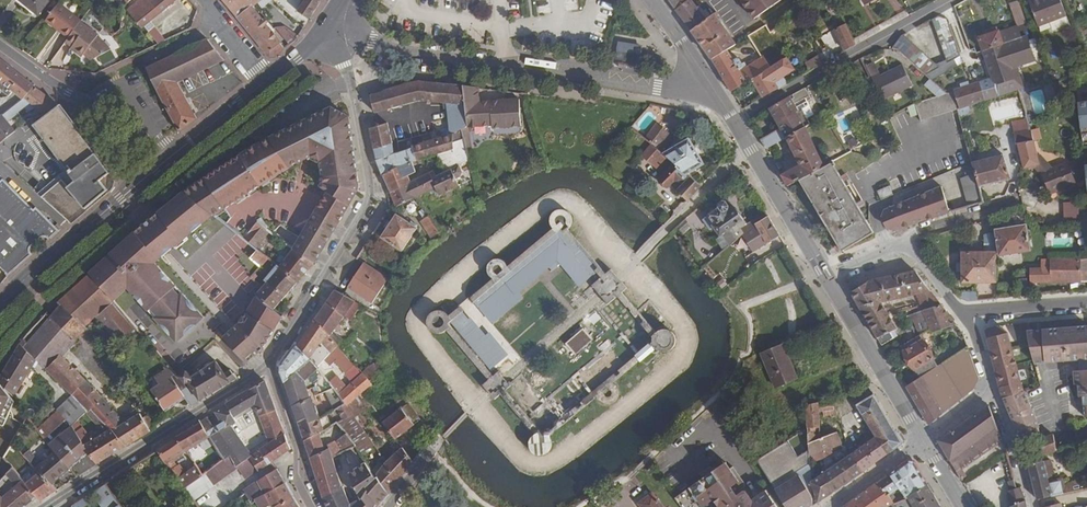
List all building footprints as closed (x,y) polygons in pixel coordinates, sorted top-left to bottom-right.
[(50,0),(20,0),(38,15),(50,0)] [(142,28),(144,27),(150,21),(176,0),(140,0),(128,10),(142,28)] [(270,57),(275,57),(285,49),(265,24),(268,22),(266,19),(263,21),(251,6),(257,2),(260,0),(223,0),(270,57)] [(257,2),(262,8),(272,0),(260,0),(257,2)] [(309,19),(322,0),(302,0),(301,1),(304,3),(298,11),(309,19)] [(676,10),(689,0),(668,0),(676,10)] [(707,20),(692,0),(689,0),(676,10),(692,31),(707,20)] [(754,20),(783,0),(740,0),(754,20)] [(1029,1),(1038,26),(1067,15),(1061,0),(1030,0),(1029,1)] [(80,21),(81,21),(58,3),(45,21),(68,38),(80,21)] [(707,20),(692,31),(712,60),(727,50),(736,44),(715,13),(707,20)] [(898,50),(925,75),(954,59),(960,56),(947,19),(938,15),(931,19),(947,60),(936,64),(903,34),(893,43),(893,48),(898,50)] [(94,59),(111,50),(104,43),(97,37),(99,35),(80,21),(68,38),(67,40),(73,45),(72,47),(83,55),(84,55),(85,53),(94,59)] [(144,27),(148,32),(154,26),(150,21),(144,27)] [(173,37),(186,31),(183,24),(170,30),(173,37)] [(845,24),(834,29),(845,51),(855,45),(845,24)] [(769,68),(787,57),(771,32),(766,25),(748,36),(762,57),(769,68)] [(990,33),(978,37),(982,48),(1021,37),(1017,26),(998,32),(996,30),(995,27),(988,30),(990,33)] [(290,45),(296,40),(298,36),(285,27),(276,28),(290,45)] [(1027,35),(982,48),(992,79),(969,86),(968,82),(960,85),(961,89),(954,91),(960,109),(966,108),(968,107),(1019,90),(1024,88),(1017,67),(1035,61),(1027,35)] [(197,119),(178,82),(224,60),(207,39),(146,68),(180,133),(197,119)] [(133,49),(136,54),(149,49),(146,43),(133,49)] [(616,43),(615,59),(641,59),(641,43),(616,43)] [(72,47),(70,49),(82,57),(83,55),(72,47)] [(712,60),(731,92),(752,79),(769,68),(762,57),(746,67),(744,64),(743,65),(740,59),(735,59),(733,60),(727,50),(712,60)] [(819,54),(805,62),(810,71),(824,63),(819,54)] [(784,77),(795,70),(787,57),(769,68),(752,79),(763,98),(778,89),(779,89),(788,84),(784,77)] [(34,86),(0,59),(0,90),(8,96),(12,92),(22,99),(34,86)] [(957,66),(954,59),(925,75),(930,79),(931,81),(957,66)] [(866,66),(870,77),(879,73),(874,62),(866,66)] [(913,86),(903,65),(880,75),(879,73),(870,77),(881,101),(913,86)] [(931,81),(930,79),(924,85),(937,97),(946,94),(931,81)] [(400,86),(371,95),(375,113),(389,109),(418,100),(435,102),(444,103),(445,111),(448,111),(450,134),(453,133),(453,135),(462,130),(468,126),(463,85),(418,81),(414,82),(400,86)] [(468,126),(492,125),(492,128),(522,126),(520,106),(520,100),(480,102),(479,87),(472,87),(463,85),(468,126)] [(45,117),(60,106),(34,86),(22,99),(18,102),(29,113),(36,109),(45,116),(45,117)] [(804,88),(769,109),(780,128),(761,140),(766,149),(787,138),(806,127),(797,112),(799,111),(799,110),(809,105),(807,101),(811,98),(804,88)] [(1030,91),(1033,114),(1046,112),(1043,90),(1030,91)] [(937,97),(916,104),(921,122),(958,110),(960,109),(954,91),(946,94),(937,97)] [(1077,103),(1082,144),(1086,143),(1086,102),(1077,103)] [(108,190),(110,173),(60,106),(45,117),(34,126),(65,167),(76,181),(69,187),(62,180),(42,197),(70,222),(108,190)] [(250,149),(184,192),(214,215),(222,222),(227,215),(221,211),(285,168),(311,154),(321,160),(326,190),(328,191),(350,205),(358,191),(359,186),(348,113),(337,106),(305,121),(250,149)] [(966,108),(960,109),(958,110),(959,116),(960,119),(969,116),(968,113),(966,108)] [(15,131),(2,115),(0,116),(0,143),(15,131)] [(1027,119),(1012,122),(1016,145),(1017,144),(1033,142),(1028,121),(1027,119)] [(377,126),(370,128),(376,160),(382,174),(412,162),(421,159),(430,156),(436,154),(452,150),(454,149),(453,135),(453,133),(450,134),(412,146),(413,148),(395,154),(388,123),(377,126)] [(646,138),(653,143),(658,147),(669,133),(657,124),(646,138)] [(787,138),(799,165),(781,175),(787,186),(799,179),(823,166),(806,127),(787,138)] [(1038,128),(1030,130),(1034,141),(1042,139),(1038,128)] [(452,150),(436,154),(441,164),(454,158),(468,152),(462,130),(453,135),(454,149),(452,150)] [(688,138),(663,154),(674,164),(676,166),(675,167),(689,178),(690,176),(687,174),(704,164),(688,138)] [(1045,179),(1050,194),(1076,184),(1075,182),(1069,167),(1068,162),(1052,168),(1041,155),(1037,155),(1034,142),(1017,144),(1023,169),(1029,167),(1036,166),(1039,165),(1045,179)] [(663,154),(658,147),(653,143),(641,156),(663,175),(674,164),(663,154)] [(454,158),(441,164),(442,167),(445,173),(453,169),(470,161),(468,152),(454,158)] [(1009,179),(1002,154),(972,163),(974,170),(975,174),(979,187),(979,188),(1009,179)] [(437,176),(435,171),(430,173),(436,188),(439,196),(475,179),(470,161),(453,169),(445,173),(437,176)] [(1084,161),(1069,167),(1075,182),(1086,180),(1085,166),(1084,161)] [(412,162),(382,174),(387,186),(408,176),(416,172),(413,165),(412,162)] [(842,252),(874,233),(831,162),(823,166),(799,179),(842,252)] [(676,166),(674,164),(663,175),(660,179),(668,187),(671,184),(677,190),(689,200),(702,186),(690,176),(689,178),(675,167),(676,166)] [(1029,167),(1030,170),(1035,170),(1039,174),(1041,180),(1045,179),(1039,165),(1029,167)] [(65,167),(36,192),(42,197),(62,180),(69,187),(76,181),(65,167)] [(411,182),(410,182),(416,197),(417,197),(436,188),(430,173),(411,182)] [(967,176),(961,178),(969,207),(984,203),(979,188),(979,187),(975,174),(967,176)] [(387,186),(390,192),(410,182),(411,182),(408,176),(387,186)] [(45,224),(33,213),(35,211),(3,179),(0,182),(0,268),(8,276),(32,255),(30,249),(43,237),(50,240),(60,231),(49,220),(45,224)] [(410,182),(390,192),(396,207),(416,197),(410,182)] [(881,200),(893,195),(890,186),(877,191),(881,200)] [(949,213),(942,187),(883,210),(882,215),(889,233),(906,227),(949,213)] [(315,212),(312,218),(293,249),(297,252),(315,263),(337,225),(350,205),(328,191),(315,212)] [(214,215),(184,192),(156,216),(151,220),(172,247),(176,249),(189,239),(187,237),(214,215)] [(718,206),(719,207),(708,216),(716,227),(714,229),(727,248),(729,246),(742,236),(741,233),(739,229),(743,227),(746,225),(743,220),(744,220),(736,208),(730,212),(728,209),(728,206),(726,202),(723,201),(719,203),(718,206)] [(35,211),(33,213),(45,224),(49,220),(37,208),(35,211)] [(1080,221),(1081,209),(1068,208),(1068,221),(1080,221)] [(424,219),(429,216),(424,209),(419,212),(424,219)] [(397,214),(382,238),(402,251),(417,228),(397,214)] [(434,236),(440,233),(429,216),(424,219),(422,220),(422,223),(432,237),(434,236)] [(752,252),(779,236),(768,216),(755,224),(761,235),(747,243),(752,252)] [(275,237),(251,219),(240,234),(259,249),(262,252),(275,237)] [(151,220),(143,226),(139,228),(135,232),(139,238),(143,233),(153,244),(152,246),(161,257),(166,253),(172,247),(151,220)] [(691,228),(685,220),(677,227),(684,234),(691,228)] [(999,256),(1031,251),(1026,225),(995,230),(995,232),(999,252),(999,256)] [(116,249),(89,273),(113,300),(113,301),(128,287),(177,342),(203,317),(154,263),(161,257),(152,246),(153,244),(143,233),(142,235),(139,238),(135,232),(130,236),(128,238),(116,249)] [(559,232),(475,300),(492,320),(519,297),(515,293),(553,262),(557,266),(561,263),(579,285),(595,271),(562,232),(559,232)] [(962,283),(991,283),(997,283),(996,252),(999,252),(995,232),(984,234),(987,251),(961,250),(962,262),(962,271),(962,283)] [(382,252),(368,241),(363,248),(376,259),(382,252)] [(262,252),(259,249),(251,258),(262,266),(269,258),(262,252)] [(315,263),(297,252),(293,249),(279,267),(297,283),(315,263)] [(1042,270),(1042,282),(1081,282),(1086,282),(1086,259),(1050,258),(1050,259),(1050,270),(1042,270)] [(1042,268),(1030,268),(1029,282),(1042,282),(1042,270),(1050,270),(1050,259),(1042,259),(1042,268)] [(389,278),(364,262),(348,287),(372,303),(389,278)] [(288,293),(297,283),(279,267),(277,266),(264,280),(267,283),(262,288),(255,295),(257,297),(264,302),(273,310),(274,309),(288,293)] [(890,332),(897,329),(882,302),(916,294),(923,311),(941,305),(930,291),(915,271),(869,281),(851,293),(882,345),(895,338),(890,332)] [(113,300),(89,273),(58,302),(61,305),(85,326),(96,317),(113,302),(113,301),(113,300)] [(315,321),(330,336),(338,344),(341,340),(333,332),(344,316),(355,301),(335,291),(315,321)] [(969,302),(980,301),(979,294),(965,294),(958,296),(959,297),(969,302)] [(241,322),(237,325),(256,347),(260,343),(264,347),(282,316),(274,309),(273,310),(264,302),(257,297),(242,322),(241,322)] [(360,304),(355,301),(344,316),(349,320),(360,304)] [(117,350),(118,345),(129,335),(136,329),(113,302),(96,317),(113,335),(107,340),(117,350)] [(50,317),(75,341),(88,329),(85,326),(61,305),(50,317)] [(956,324),(941,305),(923,311),(930,329),(931,332),(956,324)] [(458,306),(445,316),(489,370),(507,356),(488,332),(483,336),(458,306)] [(496,324),(507,339),(529,325),(518,309),(496,324)] [(433,311),(427,320),(438,328),(445,319),(433,311)] [(908,316),(919,335),(930,329),(923,311),(908,316)] [(593,324),(601,320),(597,312),(589,316),(593,324)] [(50,317),(46,313),(22,340),(27,344),(50,317)] [(46,369),(72,395),(87,411),(88,412),(91,409),(110,429),(112,428),(127,447),(151,432),(155,429),(152,423),(146,416),(142,417),(140,413),(130,419),(126,413),(120,417),(111,407),(86,381),(60,356),(75,341),(50,317),(27,344),(23,347),(36,360),(46,369)] [(297,346),(311,360),(317,367),(325,360),(331,365),(334,361),(352,382),(339,393),(346,403),(348,405),(363,392),(375,382),(372,380),(365,372),(349,355),(347,353),(338,344),(330,336),(315,321),(297,346)] [(233,328),(224,337),(247,363),(256,354),(264,347),(260,343),(256,347),(237,325),(233,328)] [(1003,398),(1024,391),(1021,383),(1008,333),(1000,326),(985,330),(1003,398)] [(1027,330),(1029,338),(1032,355),(1035,364),(1079,360),(1084,360),(1084,365),(1086,365),(1086,326),(1027,330)] [(581,328),(564,344),(574,355),(592,340),(581,328)] [(139,332),(138,332),(136,329),(129,335),(132,339),(139,333),(139,332)] [(647,333),(651,351),(673,347),(669,329),(647,333)] [(919,335),(901,347),(919,378),(937,366),(919,335)] [(36,360),(23,347),(27,344),(22,340),(20,343),(0,376),(0,383),(13,397),(36,360)] [(351,349),(341,340),(338,344),(347,353),(351,349)] [(630,355),(638,364),(651,354),(643,344),(630,355)] [(761,354),(776,387),(797,378),(782,345),(761,354)] [(311,360),(297,346),(281,367),(280,372),(285,382),(311,360)] [(919,378),(906,387),(929,426),(974,390),(979,377),(967,346),(937,366),(919,378)] [(383,357),(374,365),(380,372),(389,364),(383,357)] [(308,425),(318,419),(311,399),(325,392),(334,410),(336,409),(346,403),(339,393),(334,388),(320,370),(317,367),(311,360),(285,382),(298,422),(305,419),(308,425)] [(187,383),(200,400),(230,382),(237,378),(236,378),(227,367),(222,371),(215,361),(191,377),(186,370),(179,376),(180,377),(186,384),(187,383)] [(118,382),(131,372),(123,362),(110,373),(118,382)] [(373,364),(365,372),(372,380),(380,372),(374,365),(373,364)] [(178,378),(178,379),(168,367),(154,377),(159,384),(151,390),(165,411),(185,398),(191,406),(198,401),(178,378)] [(1080,371),(1073,372),(1075,384),(1078,384),(1079,397),(1083,397),(1084,418),(1086,417),(1086,370),(1080,371)] [(227,405),(234,417),(256,404),(260,416),(269,444),(285,434),(276,410),(265,381),(226,404),(227,405)] [(0,383),(0,424),(3,425),(15,401),(0,383)] [(1040,427),(1024,391),(1003,398),(1019,436),(1038,428),(1040,427)] [(373,405),(363,392),(348,405),(353,414),(355,417),(373,405)] [(87,411),(72,395),(56,410),(58,411),(65,418),(69,423),(72,426),(77,420),(85,413),(87,411)] [(813,497),(813,504),(813,506),(834,491),(862,472),(887,454),(902,444),(893,428),(873,395),(856,405),(875,437),(862,446),(851,454),(849,456),(843,460),(826,471),(811,482),(813,497)] [(400,409),(383,423),(396,439),(421,420),(409,402),(407,404),(403,398),(396,403),(400,409)] [(818,403),(806,404),(808,427),(809,443),(821,438),(819,412),(823,411),(834,409),(833,399),(818,403)] [(353,414),(348,405),(346,403),(336,409),(343,419),(353,414)] [(236,421),(234,417),(227,405),(216,412),(222,423),(214,428),(207,418),(200,422),(210,437),(229,425),(234,422),(236,421)] [(949,460),(996,426),(988,406),(986,406),(937,441),(949,460)] [(91,409),(88,412),(87,411),(85,413),(98,426),(96,428),(101,435),(110,429),(91,409)] [(835,416),(834,409),(823,411),(824,418),(835,416)] [(65,418),(58,411),(38,430),(43,437),(65,418)] [(373,445),(355,417),(353,414),(343,419),(337,422),(346,434),(356,446),(361,454),(373,445)] [(331,426),(326,415),(318,419),(308,425),(305,419),(298,422),(304,440),(319,433),(324,431),(331,426)] [(69,423),(65,418),(43,437),(46,441),(69,423)] [(77,420),(72,426),(84,445),(83,447),(88,453),(97,464),(127,447),(112,428),(110,429),(101,435),(90,441),(77,420)] [(210,437),(200,422),(199,420),(175,435),(186,452),(210,437)] [(234,422),(229,425),(245,450),(251,445),(234,422)] [(250,457),(245,450),(229,425),(210,437),(224,460),(230,457),(236,467),(251,457),(250,457)] [(83,447),(84,445),(72,426),(49,444),(54,451),(70,469),(88,453),(83,447)] [(1003,441),(996,426),(949,460),(961,480),(967,477),(963,469),(1003,441)] [(524,438),(530,457),(550,451),(544,432),(524,438)] [(837,432),(821,438),(809,443),(810,464),(810,468),(824,460),(823,456),(831,452),(830,448),(842,444),(837,432)] [(324,450),(319,433),(304,440),(310,457),(323,497),(343,488),(333,457),(330,448),(324,450)] [(269,444),(263,447),(250,457),(251,457),(260,470),(273,461),(291,449),(285,434),(269,444)] [(342,452),(356,446),(346,434),(336,441),(329,445),(330,448),(333,457),(342,452)] [(173,460),(186,452),(175,435),(155,446),(157,450),(166,464),(167,464),(173,460)] [(1043,454),(1057,451),(1054,436),(1041,439),(1039,440),(1043,454)] [(17,449),(12,444),(3,457),(9,464),(13,460),(11,458),(17,449)] [(402,448),(386,462),(377,475),(377,476),(380,481),(389,494),(405,472),(412,462),(402,448)] [(35,468),(40,463),(29,450),(24,455),(34,468),(35,468)] [(196,450),(188,456),(189,457),(196,467),(202,475),(205,473),(210,469),(202,459),(196,450)] [(52,485),(70,469),(54,451),(40,463),(35,468),(40,472),(52,485)] [(176,465),(189,457),(188,456),(186,452),(173,460),(176,465)] [(824,460),(832,455),(831,452),(823,456),(824,460)] [(377,475),(386,462),(382,456),(378,461),(379,462),(372,472),(376,478),(377,476),(377,475)] [(236,467),(230,457),(224,460),(210,469),(205,473),(214,485),(237,469),(236,467)] [(251,457),(236,467),(237,469),(244,480),(260,470),(251,457)] [(173,460),(167,464),(179,479),(183,476),(176,465),(173,460)] [(909,460),(878,482),(888,495),(892,493),(899,488),(903,495),(906,499),(908,498),(927,484),(914,462),(909,460)] [(1044,461),(1028,465),(1037,500),(1063,494),(1062,488),(1060,482),(1049,485),(1044,461)] [(703,479),(675,499),(681,506),(704,506),(713,501),(717,499),(723,506),(777,506),(765,489),(754,497),(733,466),(730,468),(726,462),(720,466),(719,467),(718,468),(716,468),(715,468),(713,468),(712,468),(711,468),(709,468),(708,468),(707,469),(705,469),(704,470),(699,473),(703,479)] [(813,504),(813,497),(811,482),(810,468),(810,464),(797,472),(800,475),(776,491),(786,506),(808,506),(813,504)] [(185,488),(202,475),(196,467),(183,476),(179,479),(185,488)] [(21,479),(14,468),(0,482),(0,487),(9,478),(16,486),(23,480),(21,479)] [(40,472),(35,468),(34,468),(29,472),(33,477),(40,472)] [(285,483),(277,469),(243,490),(245,493),(252,504),(256,501),(259,506),(299,506),(285,483)] [(29,472),(21,479),(23,480),(26,484),(36,497),(40,501),(57,490),(52,485),(40,472),(33,477),(29,472)] [(1026,500),(1020,487),(1017,488),(1014,479),(1008,481),(1011,490),(1007,492),(1009,506),(1027,506),(1026,500)] [(36,497),(26,484),(23,480),(16,486),(2,497),(0,495),(0,506),(24,506),(36,497)] [(389,494),(380,481),(372,491),(363,498),(364,498),(368,505),(369,506),(374,506),(376,504),(379,506),(389,494)] [(878,482),(843,506),(888,506),(891,505),(894,503),(888,495),(878,482)] [(105,484),(94,491),(97,496),(104,506),(121,506),(105,484)] [(908,498),(913,506),(940,506),(927,484),(908,498)] [(1082,489),(1081,484),(1062,488),(1063,494),(1082,489)] [(327,506),(365,506),(368,505),(364,498),(351,505),(343,488),(323,497),(327,506)] [(94,491),(80,500),(83,505),(97,496),(94,491)] [(892,493),(888,495),(894,503),(895,504),(906,499),(903,495),(896,498),(892,493)] [(640,504),(643,506),(661,506),(652,495),(640,504)] [(894,503),(891,505),(892,506),(912,506),(913,506),(908,498),(906,499),(895,504),(894,503)] [(718,506),(723,506),(717,499),(713,501),(718,506)]
